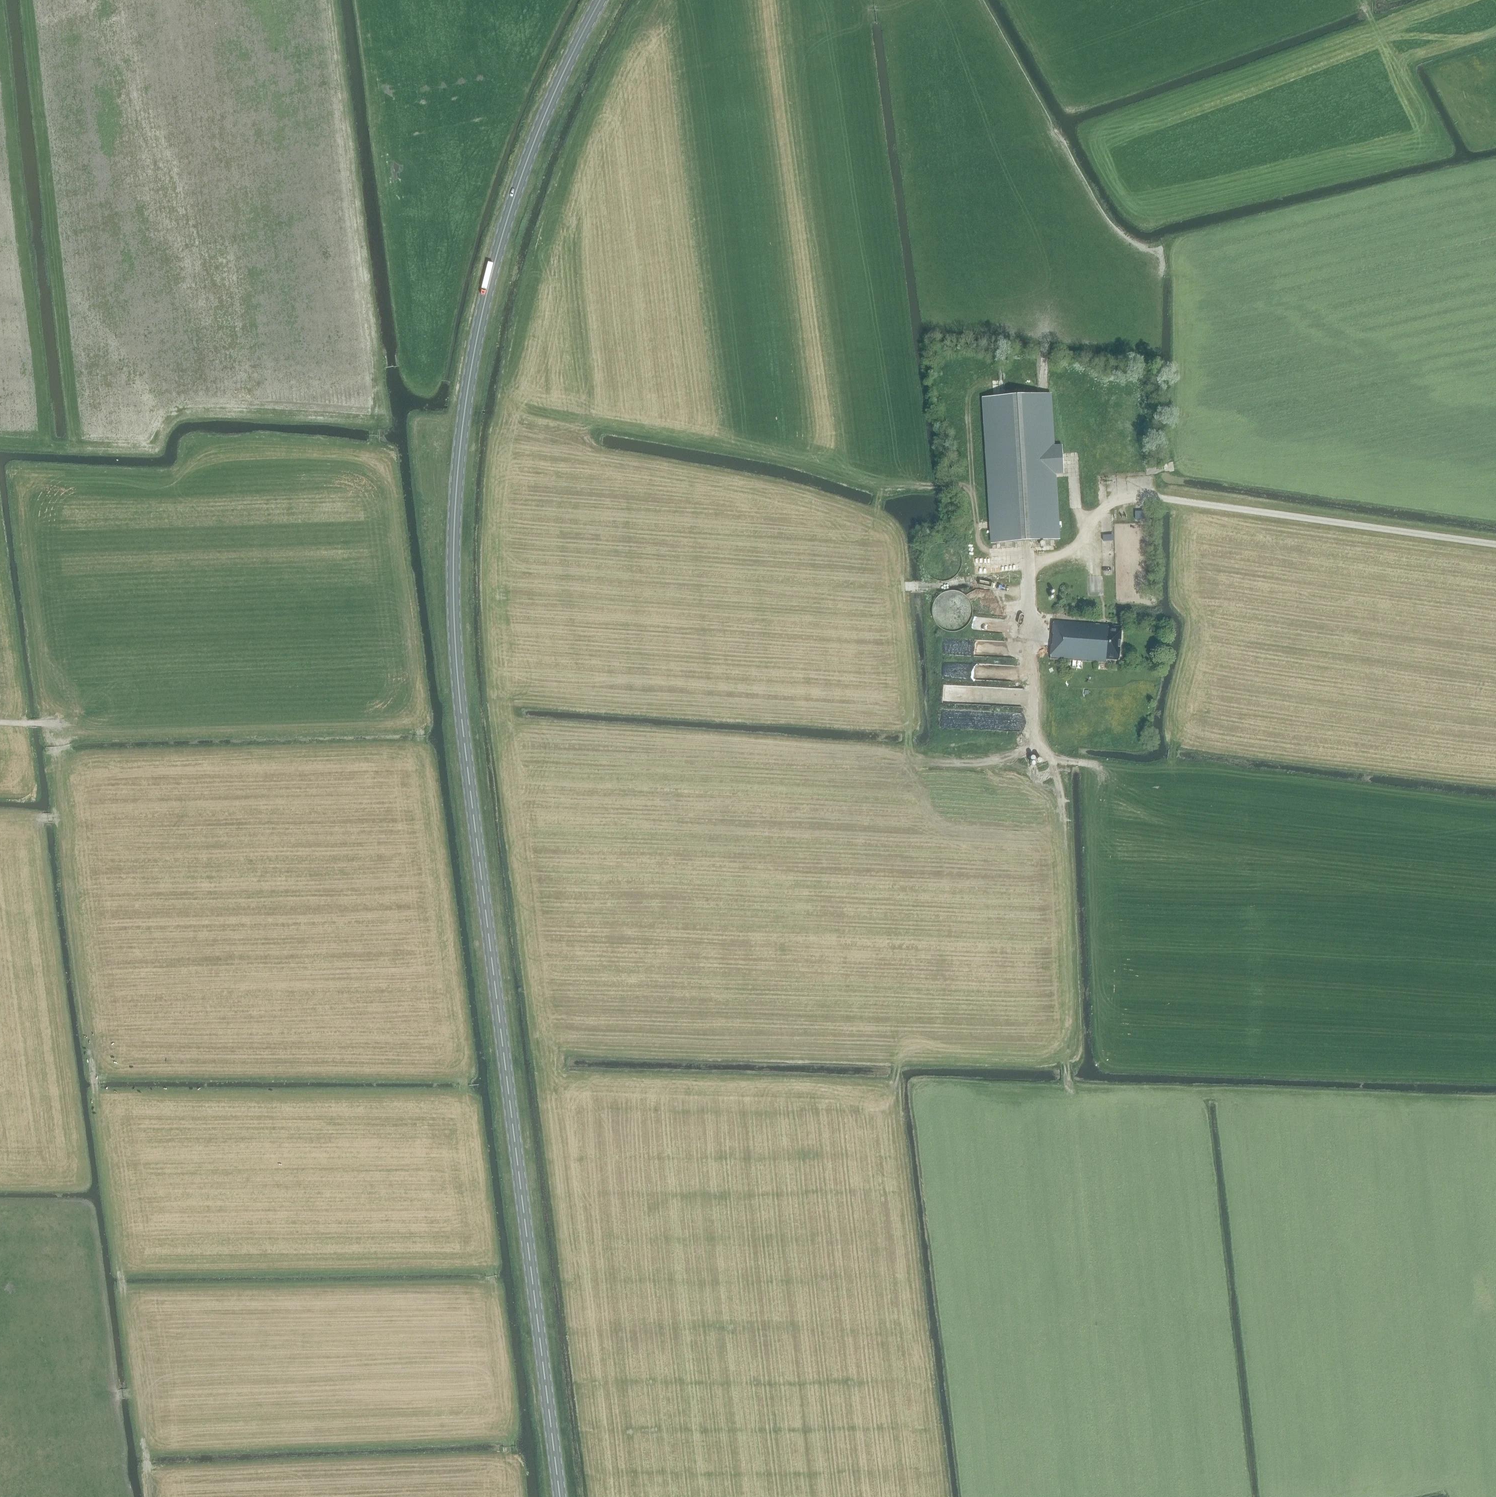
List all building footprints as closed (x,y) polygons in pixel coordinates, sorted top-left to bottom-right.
[(1050,394),(983,398),(991,543),(1058,539),(1055,473),(1063,473),(1062,446),(1053,446),(1050,394)] [(936,625),(971,626),(972,594),(937,593),(936,625)] [(1122,627),(1112,626),(1112,628),(1109,628),(1109,625),(1054,622),(1052,659),(1105,663),(1105,660),(1120,661),(1122,627)]
